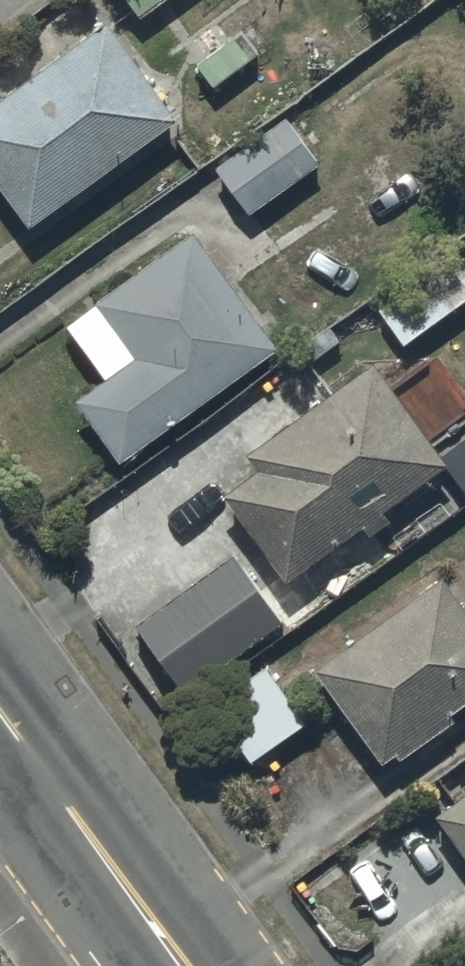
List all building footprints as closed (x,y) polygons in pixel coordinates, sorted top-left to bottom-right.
[(143,15),(162,0),(131,0),(143,15)] [(0,97),(0,179),(30,221),(176,117),(108,20),(0,97)] [(286,113),(217,165),(250,211),(320,159),(286,113)] [(195,228),(95,301),(101,308),(80,323),(114,369),(76,397),(122,459),(280,342),(195,228)] [(380,306),(406,341),(464,296),(464,282),(445,257),(380,306)] [(374,359),(247,450),(259,466),(224,491),(287,577),(364,521),(372,533),(393,517),(385,506),(448,461),(374,359)] [(452,457),(464,491),(464,446),(452,457)] [(187,689),(279,619),(230,555),(138,625),(187,689)] [(319,664),(385,755),(395,747),(401,755),(456,715),(452,709),(464,700),(464,609),(441,576),(319,664)] [(307,719),(266,664),(211,706),(252,760),(307,719)] [(426,799),(464,850),(464,770),(426,799)]
